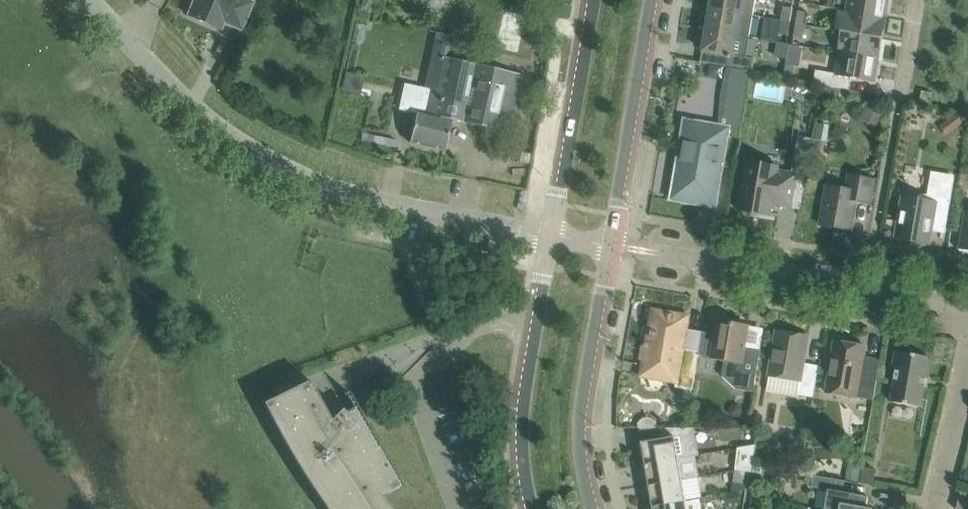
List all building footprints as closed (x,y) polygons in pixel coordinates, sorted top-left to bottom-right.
[(222,26),(224,23),(241,30),(254,0),(190,0),(189,3),(192,5),(188,16),(221,30),(222,26)] [(362,7),(371,9),(372,0),(363,0),(362,7)] [(706,0),(707,1),(707,0),(711,1),(710,8),(752,15),(754,0),(706,0)] [(846,10),(886,17),(889,0),(848,0),(846,10)] [(781,20),(790,22),(793,8),(784,6),(781,20)] [(700,27),(700,28),(748,36),(752,15),(710,8),(709,15),(705,14),(705,13),(704,13),(701,27),(700,27)] [(846,10),(843,31),(841,30),(841,31),(882,38),(886,17),(846,10)] [(796,23),(805,25),(807,12),(798,11),(796,23)] [(788,35),(790,22),(781,20),(779,34),(788,35)] [(803,38),(805,25),(796,23),(794,36),(803,38)] [(701,29),(698,43),(700,43),(704,43),(702,51),(705,51),(709,52),(707,63),(707,64),(728,68),(751,72),(753,58),(744,56),(748,36),(700,28),(700,29),(701,29)] [(843,32),(839,53),(878,59),(882,38),(841,31),(841,32),(843,32)] [(449,35),(444,57),(451,59),(456,37),(449,35)] [(875,81),(878,59),(839,53),(835,73),(816,70),(814,83),(822,84),(841,88),(849,89),(851,77),(858,78),(858,80),(859,80),(860,79),(875,81)] [(416,113),(410,143),(445,151),(451,120),(512,134),(524,76),(451,59),(444,57),(432,55),(425,89),(405,85),(400,109),(416,113)] [(786,64),(784,77),(793,79),(795,66),(786,64)] [(685,120),(678,160),(671,199),(715,206),(722,166),(734,168),(739,138),(751,72),(728,68),(724,80),(722,91),(720,103),(720,115),(720,126),(685,120)] [(822,84),(820,96),(839,99),(841,88),(822,84)] [(922,91),(920,101),(920,102),(930,104),(933,93),(922,91)] [(871,101),(862,114),(878,125),(887,112),(871,101)] [(957,111),(947,118),(955,129),(965,122),(957,111)] [(808,159),(812,139),(798,136),(795,157),(808,159)] [(800,209),(806,175),(792,173),(778,170),(779,166),(747,161),(739,210),(770,216),(772,204),(800,209)] [(959,188),(967,190),(967,174),(962,173),(959,188)] [(849,174),(846,188),(827,185),(821,225),(851,230),(856,201),(870,203),(874,179),(849,174)] [(917,199),(903,197),(896,238),(929,243),(931,228),(935,225),(946,227),(951,198),(954,177),(933,174),(930,195),(921,193),(918,196),(917,199)] [(966,212),(960,248),(967,250),(967,212),(966,212)] [(642,360),(644,360),(641,376),(676,382),(675,387),(693,390),(702,332),(687,329),(689,315),(652,309),(646,343),(645,344),(644,345),(644,346),(642,347),(640,357),(642,360)] [(715,334),(711,357),(725,360),(722,376),(735,389),(753,392),(761,350),(745,347),(746,338),(748,326),(742,324),(718,320),(715,334)] [(804,363),(809,336),(776,330),(768,375),(800,381),(798,394),(813,397),(819,366),(804,363)] [(880,361),(863,358),(865,346),(835,341),(828,380),(826,392),(874,400),(880,361)] [(893,366),(897,367),(891,402),(921,407),(929,357),(895,351),(893,366)] [(360,418),(354,408),(345,413),(342,410),(333,418),(334,419),(331,421),(320,401),(310,381),(279,396),(263,404),(272,420),(280,436),(289,452),(299,468),(309,483),(319,499),(326,508),(391,508),(381,496),(387,493),(388,493),(399,486),(360,418)] [(762,423),(767,419),(767,413),(763,408),(757,408),(752,412),(752,418),(756,423),(762,423)] [(657,428),(657,423),(656,421),(654,420),(653,419),(651,418),(649,417),(647,417),(645,417),(643,418),(641,419),(640,420),(639,421),(638,423),(638,428),(640,428),(657,428)] [(657,428),(640,428),(642,442),(641,442),(642,448),(640,448),(642,464),(643,465),(645,465),(645,464),(677,458),(695,455),(699,454),(694,428),(657,428)] [(735,470),(745,471),(753,472),(756,445),(738,448),(735,470)] [(646,485),(646,486),(681,480),(677,458),(645,464),(645,465),(647,477),(646,478),(647,485),(646,485)] [(876,469),(864,467),(861,483),(873,485),(876,469)] [(848,468),(846,479),(858,481),(860,470),(848,468)] [(744,483),(745,471),(735,470),(734,482),(744,483)] [(825,508),(873,508),(867,508),(869,497),(843,492),(845,481),(813,475),(811,487),(829,490),(825,508)] [(650,506),(650,507),(686,501),(681,480),(646,486),(647,486),(649,493),(650,493),(652,506),(650,506)] [(961,489),(957,508),(967,508),(967,490),(961,489)] [(727,506),(741,503),(739,490),(724,493),(727,506)] [(686,501),(650,507),(650,508),(687,508),(686,501)]
